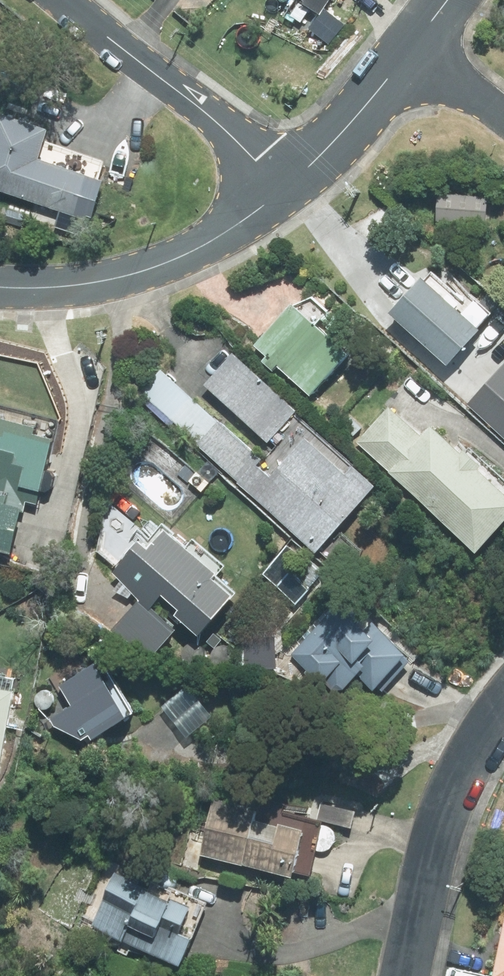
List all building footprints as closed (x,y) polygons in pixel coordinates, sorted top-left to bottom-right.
[(90,217),(91,215),(95,216),(107,180),(105,179),(106,177),(57,161),(68,130),(15,113),(2,152),(0,156),(0,187),(90,217)] [(485,199),(436,196),(434,228),(483,231),(485,199)] [(386,317),(429,356),(421,366),(444,387),(478,349),(468,340),(474,333),(417,282),(386,317)] [(342,358),(287,309),(250,349),(263,361),(259,365),(269,374),(274,369),(306,398),(342,358)] [(291,415),(229,359),(202,388),(265,445),(291,415)] [(233,485),(312,556),(369,491),(346,472),(340,479),(299,442),(265,480),(252,470),(258,463),(157,373),(139,393),(198,446),(196,448),(235,483),(233,485)] [(474,470),(458,455),(455,458),(427,430),(417,439),(389,412),(357,445),(471,557),(503,524),(503,504),(472,472),(474,470)] [(340,428),(351,439),(360,430),(349,419),(340,428)] [(6,556),(17,514),(20,515),(23,503),(33,505),(48,442),(29,438),(31,430),(0,422),(0,555),(6,556)] [(206,582),(211,576),(159,536),(144,555),(134,546),(108,578),(147,610),(154,601),(172,616),(168,621),(193,640),(227,599),(206,582)] [(156,620),(135,602),(110,631),(132,649),(156,620)] [(338,604),(292,655),(324,684),(325,682),(333,690),(346,689),(358,676),(375,692),(378,688),(381,692),(410,661),(406,657),(408,655),(372,621),(365,629),(338,604)] [(249,667),(250,648),(236,648),(236,666),(249,667)] [(74,713),(49,728),(77,743),(83,740),(86,744),(133,714),(99,661),(58,688),(74,713)] [(8,696),(4,696),(7,682),(0,681),(0,747),(8,696)] [(198,857),(287,879),(298,835),(274,828),(273,835),(249,829),(253,812),(212,801),(198,857)] [(103,903),(90,931),(176,972),(189,946),(172,938),(185,911),(165,901),(162,908),(127,891),(130,884),(111,875),(98,901),(103,903)] [(491,975),(503,975),(503,910),(491,975)]
